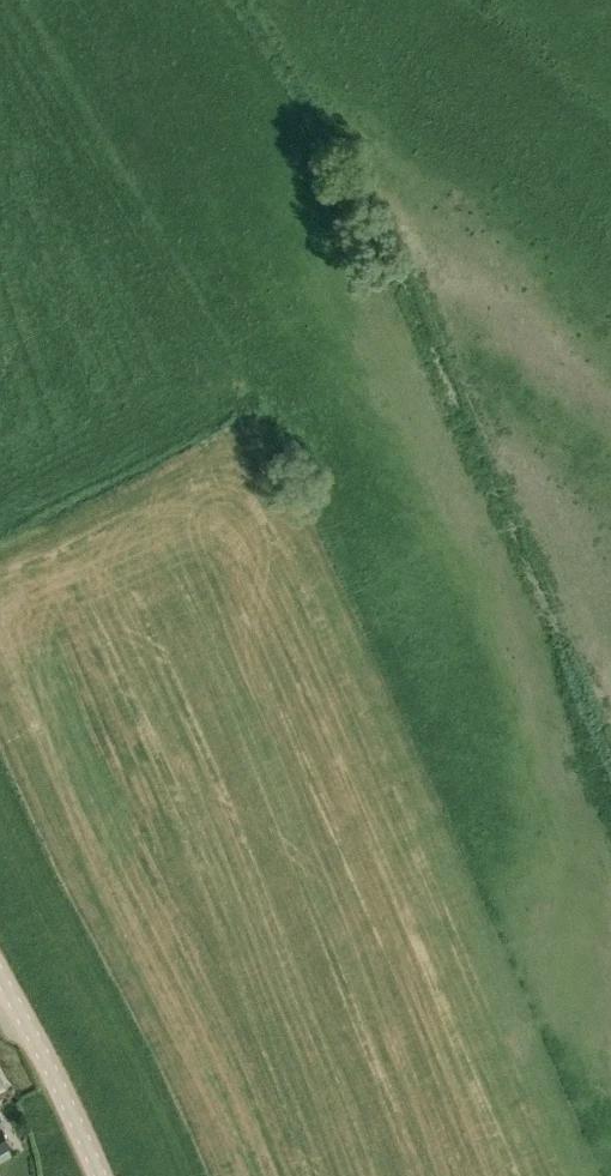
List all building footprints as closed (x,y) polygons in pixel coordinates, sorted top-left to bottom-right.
[(13,1144),(1,1127),(5,1124),(0,1115),(0,1152),(13,1144)]
